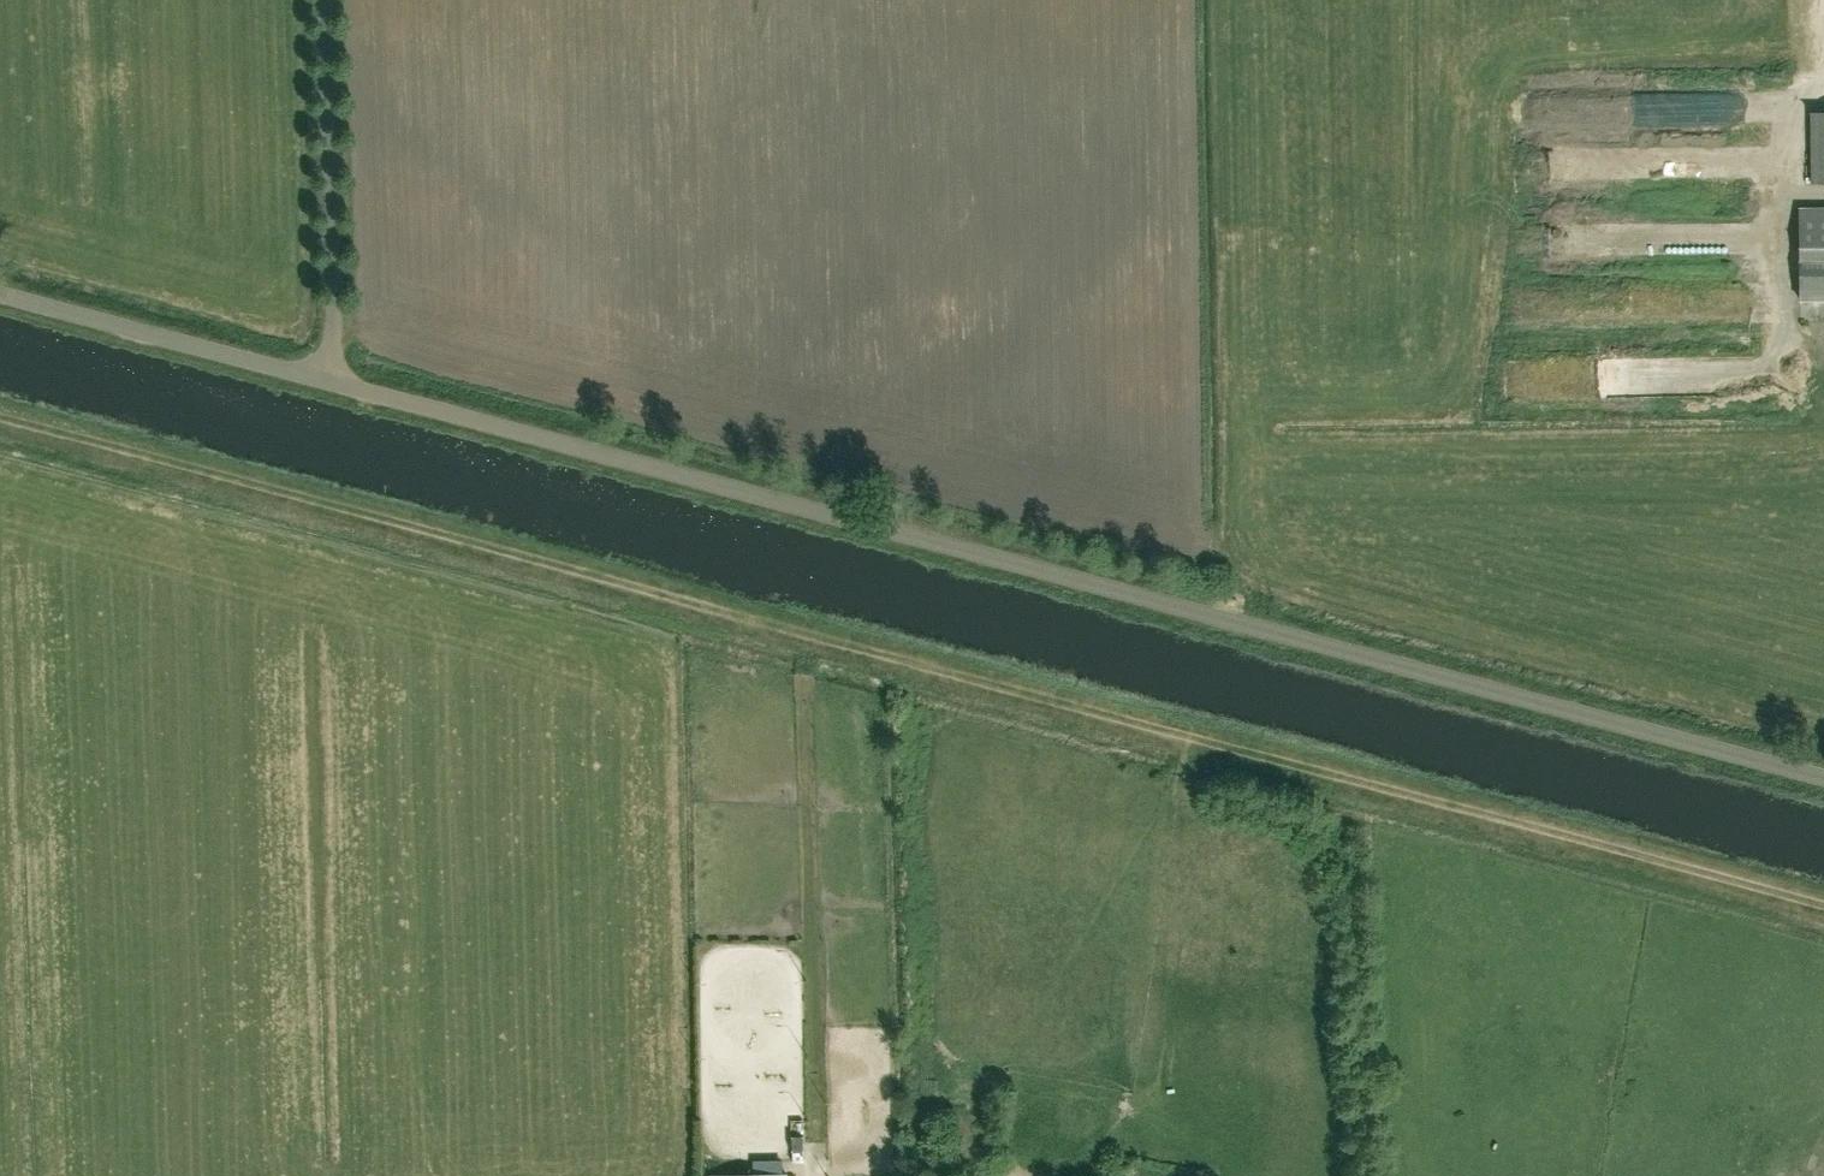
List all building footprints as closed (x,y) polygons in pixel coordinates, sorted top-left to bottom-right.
[(1806,74),(1823,70),(1823,57),(1804,61),(1806,74)] [(1811,112),(1811,184),(1823,184),(1823,112),(1811,112)] [(1823,302),(1823,208),(1800,208),(1800,302),(1823,302)]
